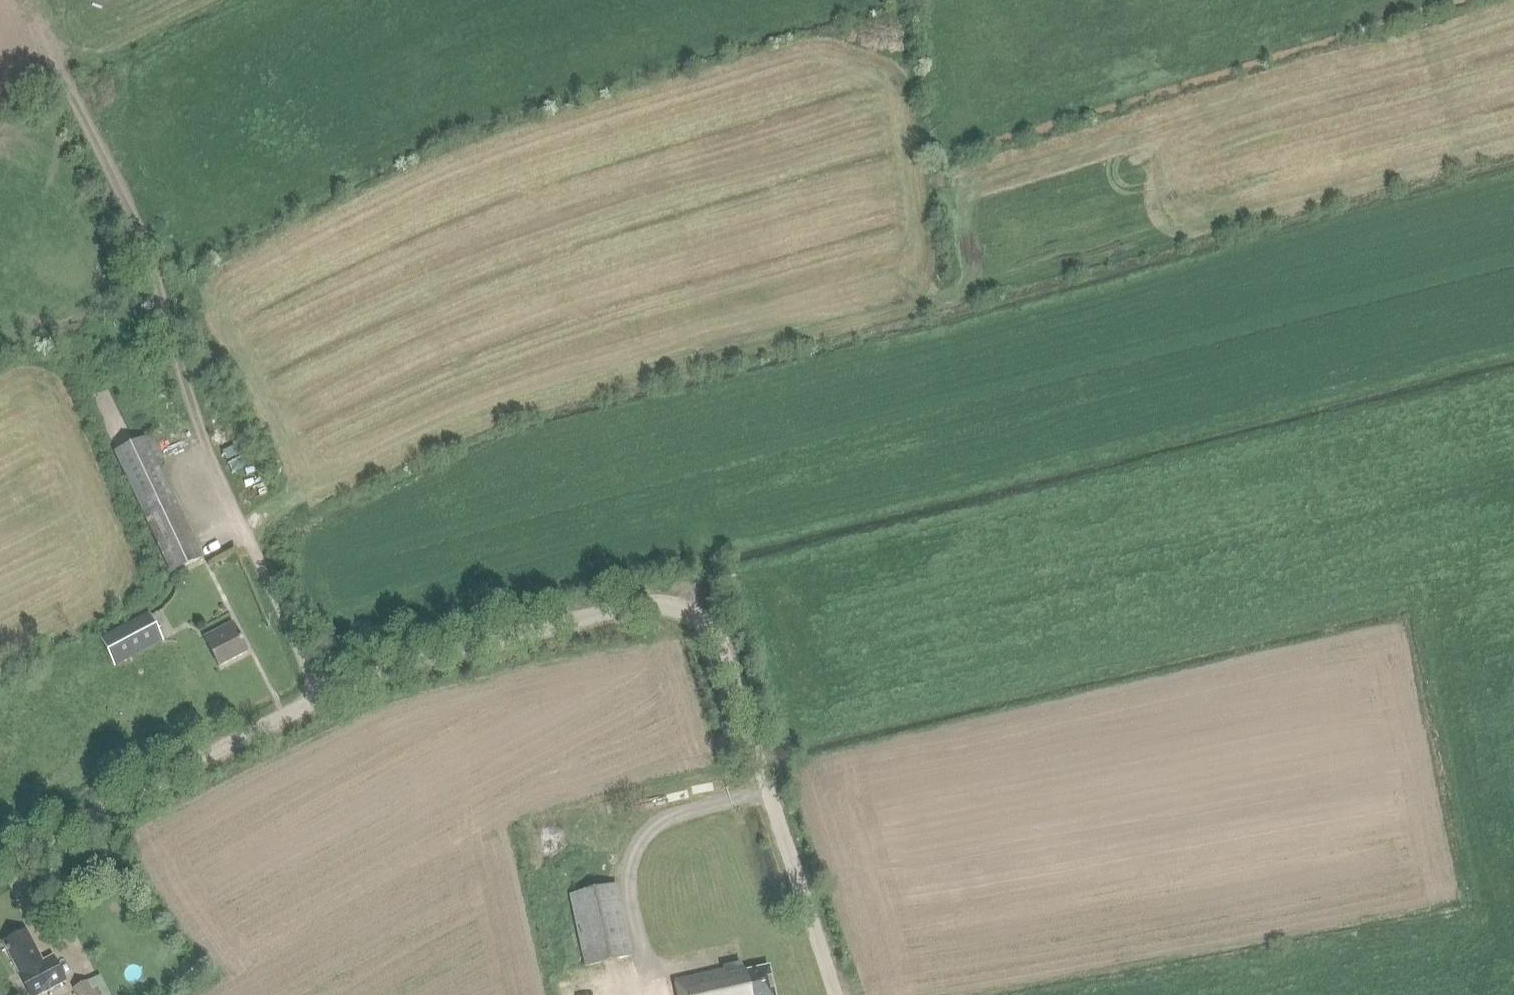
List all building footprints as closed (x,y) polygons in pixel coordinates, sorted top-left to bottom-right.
[(171,573),(201,559),(145,440),(114,454),(171,573)] [(114,664),(161,640),(148,616),(101,641),(114,664)] [(232,624),(218,631),(221,636),(207,644),(219,668),(247,653),(232,624)] [(632,955),(616,885),(569,895),(585,966),(632,955)] [(42,992),(65,980),(52,955),(42,961),(26,930),(2,942),(30,994),(37,994),(42,992)] [(711,939),(710,930),(702,931),(703,940),(711,939)] [(687,972),(673,975),(678,994),(775,994),(769,966),(746,972),(744,966),(688,978),(687,972)] [(75,988),(78,994),(95,994),(88,981),(75,988)]
